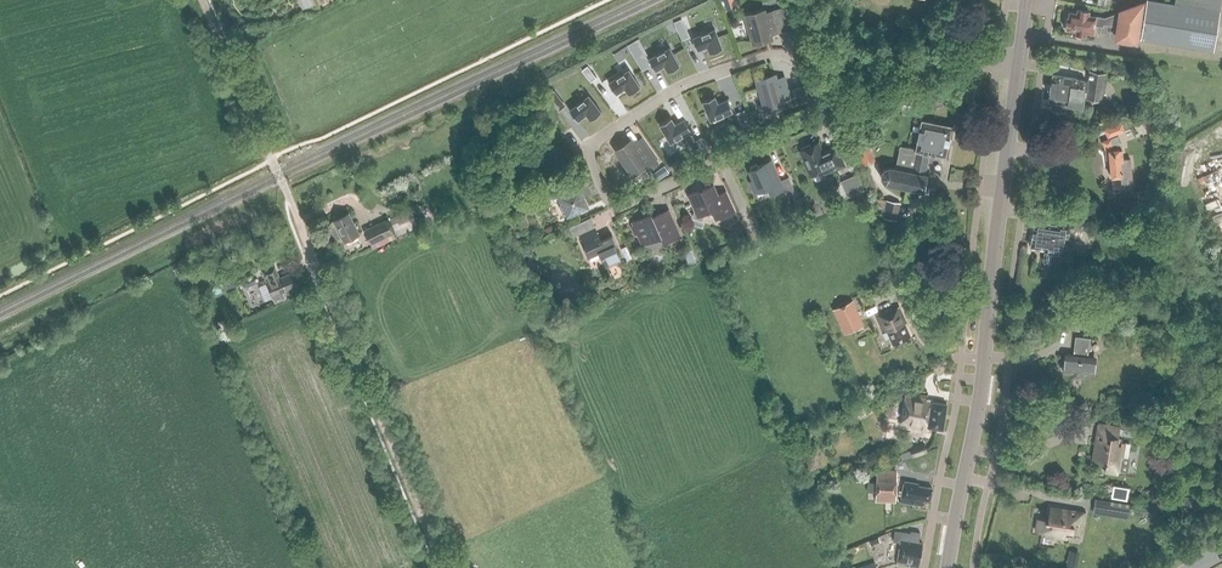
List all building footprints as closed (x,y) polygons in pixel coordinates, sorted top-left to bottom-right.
[(302,9),(315,4),(314,0),(299,0),(302,9)] [(736,7),(733,0),(723,0),(727,10),(736,7)] [(1213,50),(1221,0),(1175,0),(1174,4),(1147,0),(1144,15),(1139,14),(1136,36),(1141,37),(1140,38),(1213,50)] [(1139,14),(1141,3),(1120,11),(1116,38),(1135,41),(1136,36),(1139,14)] [(1093,33),(1094,25),(1102,26),(1104,17),(1088,15),(1089,11),(1077,9),(1076,13),(1069,12),(1068,18),(1067,17),(1065,27),(1066,28),(1066,29),(1076,30),(1075,33),(1085,35),(1085,32),(1093,33)] [(747,16),(753,41),(765,38),(764,35),(778,31),(773,11),(764,14),(763,12),(747,16)] [(676,28),(683,25),(680,19),(674,22),(676,28)] [(720,26),(698,35),(702,47),(712,44),(715,51),(728,46),(720,26)] [(634,57),(640,53),(632,41),(626,45),(634,57)] [(670,45),(649,58),(656,70),(665,64),(669,70),(681,63),(670,45)] [(628,67),(608,81),(615,92),(624,86),(628,92),(639,85),(628,67)] [(1090,71),(1085,97),(1101,99),(1105,73),(1090,71)] [(1052,108),(1065,110),(1066,103),(1072,104),(1082,106),(1086,80),(1076,78),(1052,74),(1048,101),(1053,101),(1052,108)] [(769,78),(758,81),(765,106),(782,101),(781,99),(789,97),(784,77),(770,81),(769,78)] [(586,95),(566,110),(575,121),(583,114),(588,120),(598,112),(586,95)] [(712,98),(700,103),(707,122),(730,114),(725,101),(715,105),(712,98)] [(555,108),(543,119),(556,134),(568,123),(555,108)] [(1141,114),(1146,130),(1156,128),(1151,111),(1141,114)] [(668,120),(656,127),(666,145),(687,134),(681,122),(671,127),(668,120)] [(921,120),(916,149),(929,151),(929,153),(945,157),(947,145),(948,145),(949,138),(951,126),(921,120)] [(1122,123),(1105,130),(1108,137),(1129,129),(1126,122),(1122,123)] [(1102,141),(1106,150),(1106,153),(1109,154),(1111,177),(1120,176),(1121,184),(1133,183),(1130,158),(1123,159),(1121,143),(1118,135),(1111,138),(1102,141)] [(865,138),(854,143),(857,149),(864,165),(875,160),(868,145),(865,138)] [(649,169),(658,164),(641,139),(629,147),(627,145),(617,151),(632,173),(645,164),(649,169)] [(818,143),(810,146),(809,145),(801,148),(801,150),(800,151),(806,164),(805,165),(809,173),(810,173),(811,175),(828,167),(830,172),(844,165),(835,145),(822,152),(818,143)] [(929,151),(916,149),(899,145),(895,168),(888,166),(882,170),(881,177),(885,183),(923,191),(926,174),(925,174),(929,153),(929,151)] [(779,180),(770,160),(757,166),(756,164),(750,167),(751,169),(749,170),(753,180),(750,181),(755,192),(767,187),(771,194),(783,189),(786,196),(795,192),(788,177),(779,180)] [(848,178),(855,193),(864,189),(857,174),(848,178)] [(564,212),(571,214),(578,211),(577,209),(586,205),(580,192),(588,188),(582,175),(566,182),(570,190),(559,195),(563,203),(561,204),(564,212)] [(718,218),(734,210),(725,190),(717,194),(712,184),(688,195),(695,210),(692,216),(701,220),(704,214),(714,209),(718,218)] [(885,209),(884,216),(897,219),(900,202),(887,200),(885,209)] [(799,204),(798,211),(806,213),(807,205),(799,204)] [(679,235),(668,209),(652,216),(650,213),(632,222),(633,225),(631,226),(635,234),(637,233),(642,244),(661,236),(664,242),(679,235)] [(411,210),(389,218),(396,234),(417,226),(411,210)] [(1072,212),(1070,224),(1068,224),(1066,221),(1061,220),(1059,222),(1057,222),(1057,224),(1034,221),(1030,246),(1044,248),(1044,251),(1042,260),(1044,263),(1049,264),(1052,262),(1053,252),(1064,254),(1069,227),(1084,230),(1087,215),(1072,212)] [(333,220),(339,233),(340,233),(344,241),(359,233),(355,225),(349,213),(333,220)] [(587,218),(569,226),(573,235),(579,232),(586,247),(583,248),(588,257),(599,251),(606,266),(620,259),(614,245),(616,244),(612,235),(600,240),(594,225),(591,227),(587,218)] [(380,224),(365,231),(371,244),(386,237),(387,238),(394,235),(386,219),(379,222),(380,224)] [(737,227),(733,234),(740,238),(744,230),(737,227)] [(522,249),(522,258),(530,258),(530,249),(522,249)] [(281,291),(294,286),(289,273),(276,279),(276,277),(266,281),(273,296),(282,293),(281,291)] [(241,280),(244,288),(256,282),(253,274),(241,280)] [(228,279),(231,287),(236,285),(232,277),(228,279)] [(851,301),(833,309),(844,333),(862,325),(851,301)] [(884,333),(887,331),(893,344),(910,336),(904,323),(906,322),(899,306),(876,316),(884,333)] [(1092,333),(1100,334),(1101,320),(1093,319),(1092,333)] [(1088,352),(1090,338),(1075,336),(1073,350),(1074,351),(1074,354),(1065,353),(1063,371),(1072,372),(1071,377),(1084,378),(1085,374),(1094,375),(1096,357),(1087,356),(1087,352),(1088,352)] [(923,426),(942,429),(947,404),(932,401),(933,399),(905,395),(900,424),(922,428),(923,426)] [(1098,423),(1092,459),(1105,461),(1105,464),(1106,464),(1104,471),(1117,473),(1118,471),(1127,472),(1130,458),(1128,458),(1131,443),(1117,441),(1119,426),(1098,423)] [(813,465),(804,441),(793,444),(802,469),(813,465)] [(910,448),(913,456),(928,451),(925,443),(910,448)] [(875,501),(895,502),(897,470),(876,469),(876,482),(868,481),(867,491),(875,492),(875,501)] [(900,501),(922,505),(923,500),(929,501),(932,488),(918,485),(918,483),(904,481),(900,501)] [(1177,495),(1175,506),(1202,510),(1204,499),(1177,495)] [(1107,510),(1129,513),(1131,503),(1109,499),(1107,510)] [(1037,519),(1035,531),(1052,534),(1051,536),(1066,539),(1068,531),(1082,533),(1086,512),(1050,506),(1048,519),(1045,519),(1045,520),(1037,519)] [(895,531),(893,542),(900,543),(897,564),(909,566),(909,565),(919,567),(922,542),(919,542),(920,533),(910,531),(910,533),(895,531)] [(1079,552),(1069,550),(1066,567),(1077,567),(1079,552)]
